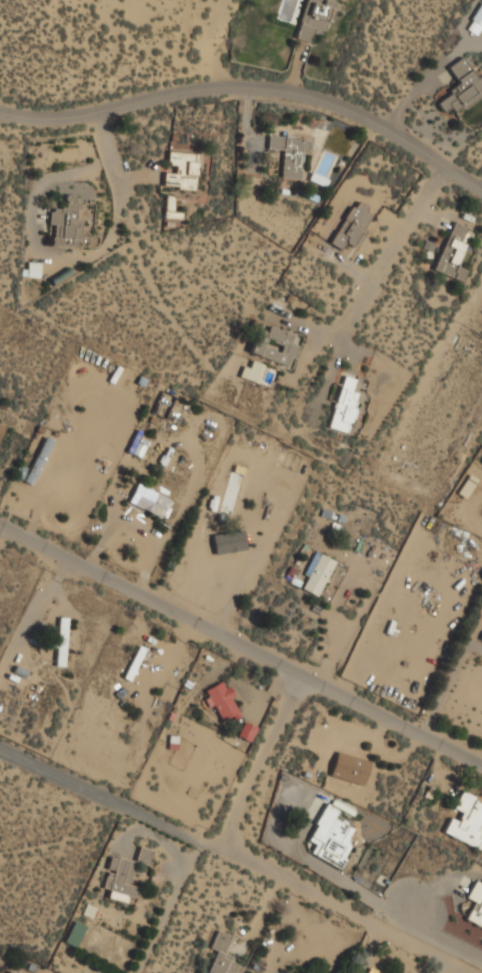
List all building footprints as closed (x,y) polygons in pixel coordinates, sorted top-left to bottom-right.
[(337,13),(341,0),(307,0),(294,38),(310,43),(313,33),(323,36),(331,11),(337,13)] [(476,36),(481,27),(481,28),(481,5),(481,4),(466,29),(476,36)] [(460,85),(436,103),(444,114),(452,108),(457,115),(481,96),(481,75),(478,78),(463,57),(448,68),(460,85)] [(302,156),(308,156),(309,138),(269,136),(268,150),(282,151),(281,179),(301,180),(302,156)] [(163,189),(196,190),(198,154),(168,152),(167,163),(175,163),(175,173),(164,172),(163,189)] [(309,181),(325,187),(327,180),(312,174),(309,181)] [(81,220),(76,220),(77,195),(65,195),(64,209),(52,209),(49,247),(80,248),(81,220)] [(181,220),(182,213),(173,212),(173,196),(165,196),(164,219),(181,220)] [(330,244),(341,251),(346,243),(355,248),(376,212),(354,200),(330,244)] [(462,282),(467,270),(458,267),(472,228),(452,221),(434,272),(462,282)] [(40,264),(28,263),(27,276),(39,277),(40,264)] [(294,335),(269,326),(267,334),(257,331),(249,354),(291,368),(299,346),(291,344),(294,335)] [(261,364),(252,360),(249,368),(243,366),(238,376),(254,382),(261,364)] [(328,428),(349,434),(360,395),(353,394),(357,380),(343,376),(328,428)] [(54,442),(46,438),(23,481),(32,485),(54,442)] [(145,444),(132,440),(128,453),(141,457),(145,444)] [(175,501),(137,484),(128,504),(167,521),(175,501)] [(258,536),(212,523),(210,532),(256,545),(258,536)] [(318,597),(336,562),(317,552),(298,587),(318,597)] [(56,667),(66,667),(67,618),(58,618),(56,667)] [(123,678),(130,682),(146,650),(139,646),(123,678)] [(208,707),(218,706),(219,719),(234,718),(232,685),(206,686),(208,707)] [(257,728),(244,722),(237,736),(250,743),(257,728)] [(372,762),(337,751),(329,776),(365,787),(372,762)] [(461,792),(451,814),(452,814),(443,834),(481,852),(481,801),(461,792)] [(310,855),(342,871),(348,859),(336,853),(349,827),(335,820),(339,812),(325,805),(307,841),(315,845),(310,855)] [(136,862),(110,856),(103,890),(109,891),(108,900),(126,904),(127,896),(139,899),(141,888),(130,886),(135,863),(150,866),(153,850),(139,847),(136,862)] [(471,884),(471,900),(469,900),(469,930),(481,930),(481,884),(471,884)] [(76,948),(86,927),(75,921),(64,942),(76,948)] [(231,936),(217,931),(210,950),(216,952),(208,972),(234,972),(239,960),(225,955),(231,936)]
